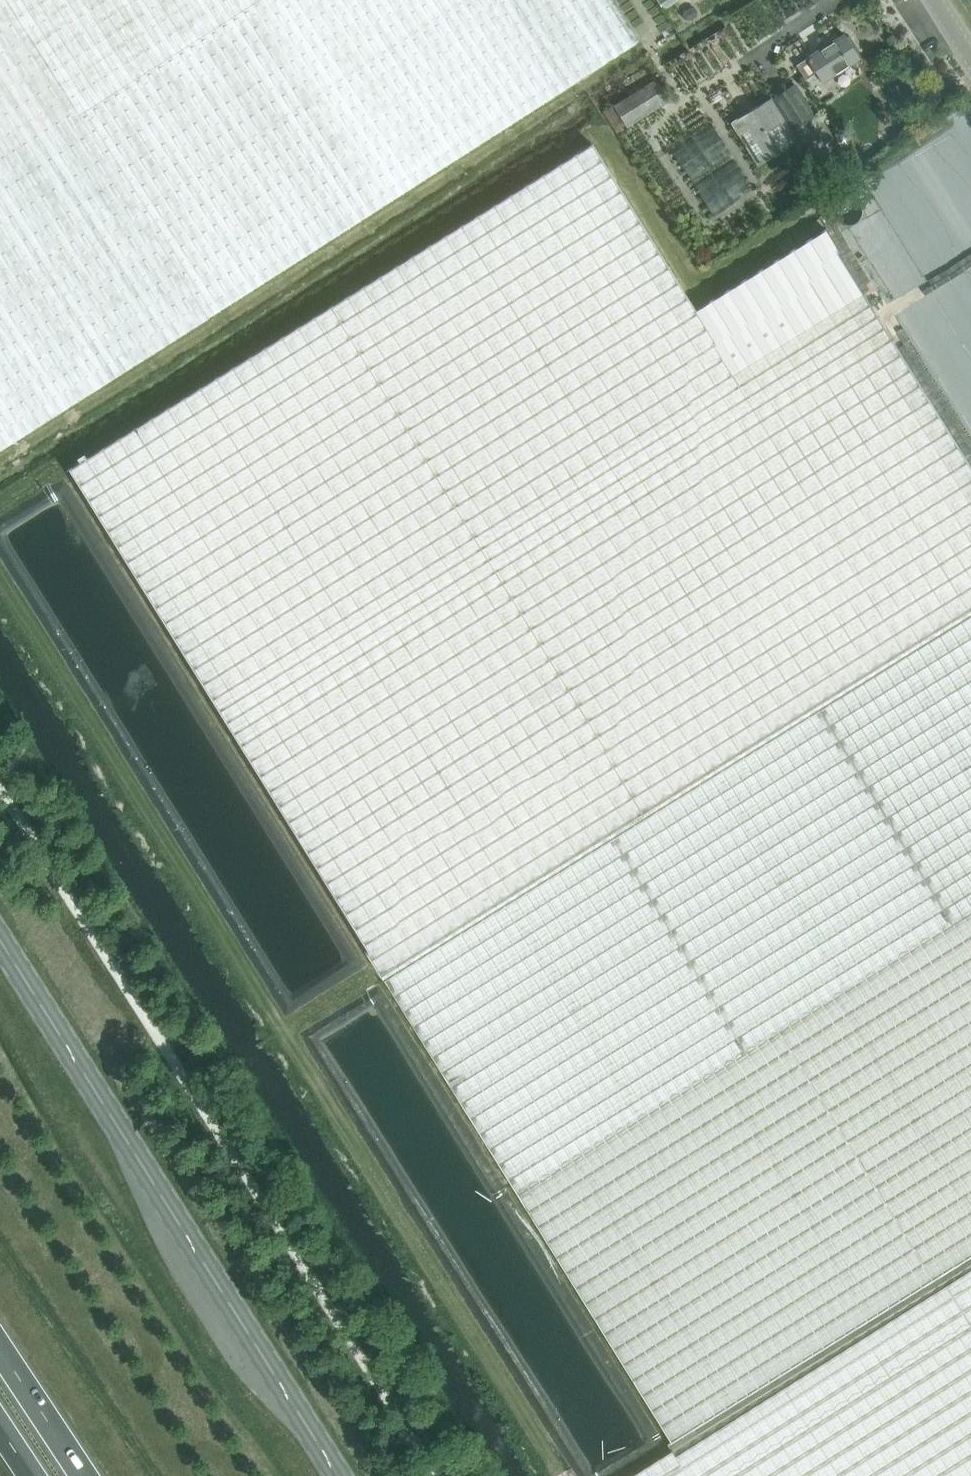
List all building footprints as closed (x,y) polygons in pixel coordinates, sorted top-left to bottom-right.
[(641,41),(615,0),(0,0),(0,450),(641,41)] [(823,83),(860,58),(845,35),(807,59),(808,60),(798,67),(807,79),(816,73),(823,83)] [(628,129),(669,103),(655,81),(614,106),(628,129)] [(733,123),(759,167),(799,142),(773,99),(733,123)] [(390,981),(970,618),(970,462),(824,228),(696,309),(590,143),(75,477),(390,981)] [(700,172),(725,214),(746,201),(720,160),(700,172)] [(390,981),(674,1440),(970,1256),(970,618),(390,981)] [(704,1475),(970,1475),(970,1308),(704,1475)]
